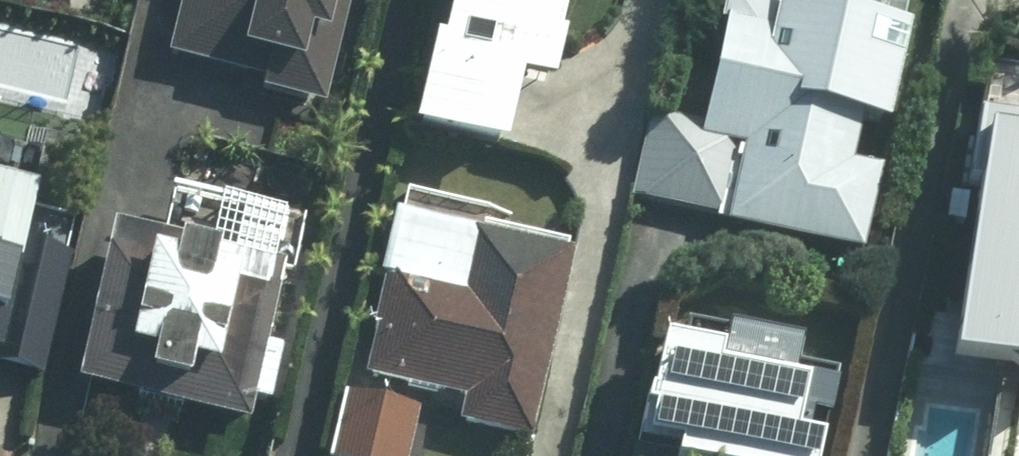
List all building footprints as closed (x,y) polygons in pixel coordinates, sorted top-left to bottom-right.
[(271,87),(266,107),(322,119),(347,0),(187,0),(173,66),(190,70),(271,87)] [(444,63),(433,61),(414,145),(505,165),(517,109),(548,116),(575,0),(458,0),(444,63)] [(894,0),(850,0),(842,40),(731,16),(701,158),(745,167),(730,237),(865,265),(881,188),(852,182),(860,148),(878,152),(909,3),(894,0)] [(964,271),(951,362),(1018,371),(1018,131),(973,124),(952,269),(964,271)] [(45,385),(72,268),(27,258),(38,211),(0,201),(0,375),(45,385)] [(367,390),(466,414),(460,437),(528,454),(572,274),(405,234),(367,390)] [(287,285),(113,248),(79,405),(252,442),(287,285)] [(803,422),(709,400),(713,385),(665,374),(646,455),(795,455),(803,422)]
